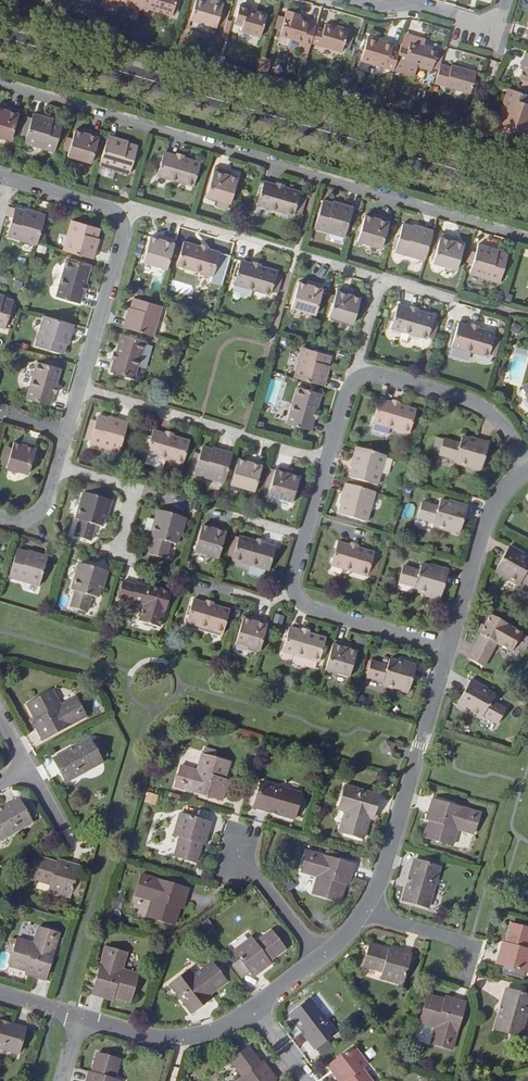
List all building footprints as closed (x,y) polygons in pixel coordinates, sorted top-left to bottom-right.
[(141,6),(143,0),(110,0),(136,7),(135,12),(139,13),(141,6)] [(141,6),(173,15),(174,13),(177,0),(143,0),(141,6)] [(204,0),(197,0),(192,20),(218,28),(225,3),(216,0),(212,0),(211,2),(204,0)] [(250,7),(241,5),(236,23),(244,25),(242,31),(262,37),(268,15),(249,10),(250,7)] [(312,45),(312,43),(317,26),(317,25),(299,19),(300,16),(288,13),(286,18),(282,31),(281,35),(312,45)] [(286,18),(279,16),(276,28),(282,31),(286,18)] [(325,29),(317,26),(312,43),(342,52),(349,31),(326,24),(325,29)] [(406,31),(402,44),(410,47),(412,41),(425,45),(427,37),(406,31)] [(395,70),(401,50),(394,48),(384,45),(385,41),(369,37),(362,61),(395,70)] [(410,47),(402,44),(401,50),(395,70),(395,71),(416,77),(418,67),(433,71),(433,68),(439,70),(443,55),(438,54),(439,49),(425,45),(412,41),(410,47)] [(451,67),(441,64),(436,83),(471,93),(477,72),(452,65),(451,67)] [(509,87),(503,105),(506,106),(500,124),(527,133),(527,94),(509,87)] [(3,105),(2,109),(0,108),(0,136),(13,140),(21,110),(3,105)] [(506,106),(503,105),(497,123),(500,124),(506,106)] [(63,124),(53,121),(53,119),(33,114),(24,143),(55,152),(63,124)] [(415,115),(413,121),(421,124),(423,117),(415,115)] [(101,134),(83,129),(82,132),(75,131),(68,156),(92,163),(101,134)] [(130,174),(138,146),(128,143),(128,141),(110,136),(101,165),(130,174)] [(157,176),(194,187),(201,163),(184,158),(185,154),(177,152),(176,155),(164,152),(162,160),(159,159),(156,168),(159,168),(157,176)] [(100,166),(98,175),(114,178),(116,170),(100,166)] [(231,204),(238,177),(230,175),(231,171),(215,166),(207,197),(231,204)] [(257,205),(295,216),(302,192),(284,187),(285,184),(277,182),(276,184),(264,181),(262,188),(259,187),(257,196),(259,197),(257,205)] [(123,186),(121,195),(129,198),(131,188),(123,186)] [(316,227),(346,236),(354,206),(334,200),(334,202),(324,199),(316,227)] [(38,243),(47,214),(28,208),(28,210),(17,208),(9,235),(38,244),(38,243)] [(391,216),(374,212),(373,216),(366,214),(359,240),(383,246),(391,216)] [(100,239),(99,238),(102,228),(74,220),(65,251),(95,260),(100,239)] [(414,224),(404,221),(396,250),(426,258),(434,228),(414,223),(414,224)] [(459,236),(442,231),(434,261),(459,268),(466,242),(458,240),(459,236)] [(159,235),(158,239),(152,237),(144,263),(168,270),(177,239),(159,235)] [(480,241),(471,271),(501,280),(509,251),(499,248),(499,246),(480,241)] [(219,270),(222,260),(220,259),(222,253),(210,249),(210,246),(203,244),(202,246),(185,242),(178,266),(215,277),(217,270),(219,270)] [(86,292),(89,293),(91,285),(88,284),(93,267),(69,260),(58,297),(65,299),(65,302),(74,304),(75,302),(82,304),(86,292)] [(277,279),(278,274),(279,271),(262,267),(263,263),(254,261),(253,264),(241,261),(240,267),(237,267),(234,277),(237,277),(235,285),(272,295),(273,291),(278,293),(282,280),(277,279)] [(325,286),(309,281),(307,285),(300,283),(293,309),(317,316),(325,286)] [(355,325),(362,299),(355,297),(356,293),(339,288),(331,318),(355,325)] [(3,297),(0,296),(0,328),(6,329),(14,301),(3,298),(3,297)] [(155,337),(163,307),(135,299),(132,310),(130,309),(125,328),(155,337)] [(430,340),(437,316),(419,311),(420,307),(413,306),(412,309),(400,305),(398,312),(395,312),(392,321),(395,322),(393,328),(430,340)] [(70,347),(76,327),(45,317),(36,348),(65,356),(68,347),(70,347)] [(491,358),(498,334),(481,329),(481,325),(474,324),(473,326),(461,323),(458,331),(456,330),(454,339),(456,340),(454,347),(491,358)] [(524,328),(516,324),(513,332),(517,334),(522,333),(524,328)] [(147,343),(123,336),(118,353),(114,352),(112,360),(115,361),(112,373),(119,375),(118,378),(128,381),(129,378),(136,379),(147,343)] [(330,367),(333,356),(305,348),(296,378),(325,387),(331,367),(330,367)] [(57,387),(62,370),(38,364),(27,400),(34,402),(33,406),(43,408),(44,405),(51,407),(55,395),(58,396),(60,388),(57,387)] [(318,412),(323,394),(299,388),(288,425),(296,427),(305,429),(312,432),(316,419),(318,412)] [(419,412),(402,407),(403,403),(395,401),(394,404),(382,401),(380,408),(377,408),(374,417),(377,418),(375,425),(412,436),(419,412)] [(98,417),(96,422),(94,430),(89,428),(85,442),(90,443),(90,445),(119,454),(128,423),(109,418),(108,420),(98,417)] [(257,422),(255,429),(263,431),(265,424),(257,422)] [(190,443),(173,438),(173,435),(166,433),(165,436),(153,432),(151,439),(148,438),(145,448),(148,449),(146,457),(183,467),(190,443)] [(479,472),(489,441),(471,437),(470,438),(463,436),(461,442),(444,438),(439,456),(456,461),(454,464),(479,472)] [(36,449),(14,443),(7,468),(29,474),(36,449)] [(224,485),(233,455),(214,450),(213,452),(202,449),(194,477),(224,485)] [(388,458),(358,449),(352,468),(354,469),(351,480),(379,488),(388,458)] [(263,464),(247,460),(245,464),(238,461),(231,488),(255,494),(263,464)] [(268,499),(293,506),(300,480),(292,478),(294,473),(277,468),(268,499)] [(377,493),(348,485),(342,505),(344,506),(341,516),(369,524),(377,493)] [(84,494),(77,519),(80,520),(75,536),(90,541),(95,525),(102,527),(105,516),(106,516),(111,502),(110,502),(94,497),(96,489),(87,486),(84,494)] [(112,493),(96,489),(94,497),(110,502),(112,493)] [(467,504),(450,499),(449,501),(441,499),(439,506),(423,501),(418,519),(434,524),(432,528),(458,535),(467,504)] [(176,545),(179,537),(180,537),(185,520),(158,512),(151,537),(154,538),(150,554),(165,559),(169,543),(176,545)] [(227,530),(209,525),(208,529),(201,527),(194,553),(218,560),(227,530)] [(264,546),(265,542),(257,540),(256,543),(239,538),(239,540),(237,545),(232,543),(228,560),(233,561),(232,563),(269,573),(271,567),(273,567),(276,557),(274,556),(276,549),(264,546)] [(376,554),(360,549),(361,546),(352,544),(352,547),(339,543),(337,551),(334,550),(332,560),(334,560),(332,568),(369,578),(376,554)] [(495,572),(520,586),(522,582),(527,585),(527,558),(522,555),(522,554),(510,546),(495,572)] [(39,587),(48,557),(27,551),(27,553),(17,550),(9,578),(39,587)] [(86,612),(91,596),(97,598),(101,585),(103,586),(106,572),(80,564),(72,590),(76,591),(71,608),(86,612)] [(448,569),(430,564),(429,565),(422,564),(420,570),(404,565),(399,583),(415,588),(414,591),(439,599),(448,569)] [(170,594),(149,588),(149,589),(136,585),(136,586),(123,582),(118,597),(144,605),(139,622),(158,627),(163,611),(165,612),(170,594)] [(230,611),(214,606),(214,603),(207,601),(206,604),(194,600),(191,607),(189,606),(186,615),(189,616),(187,624),(224,635),(230,611)] [(508,625),(490,615),(479,634),(481,635),(475,646),(476,647),(469,659),(484,668),(497,645),(511,652),(521,634),(507,626),(508,625)] [(270,622),(253,618),(251,621),(244,620),(237,646),(261,652),(270,622)] [(321,664),(328,640),(311,634),(312,631),(304,629),(303,632),(292,628),(289,637),(287,636),(285,645),(287,645),(285,653),(321,664)] [(353,651),(354,647),(336,642),(327,672),(353,679),(360,653),(353,651)] [(416,664),(398,659),(397,660),(390,658),(388,665),(371,660),(366,678),(383,683),(382,686),(407,694),(416,664)] [(483,716),(498,724),(506,710),(491,701),(495,695),(483,688),(484,686),(471,680),(457,706),(481,719),(483,716)] [(86,717),(76,698),(61,706),(53,692),(28,705),(35,720),(33,721),(43,741),(86,717)] [(67,782),(103,762),(91,739),(54,759),(67,782)] [(382,750),(391,753),(395,743),(385,740),(382,750)] [(229,764),(202,756),(197,771),(181,766),(175,787),(222,801),(228,781),(224,780),(229,764)] [(294,819),(301,794),(262,782),(254,808),(294,819)] [(339,832),(363,839),(369,819),(372,820),(379,796),(346,786),(339,810),(345,812),(339,832)] [(146,792),(144,803),(156,806),(158,795),(146,792)] [(0,810),(0,840),(32,823),(19,799),(0,810)] [(463,809),(433,800),(427,819),(430,820),(425,837),(452,845),(457,829),(473,834),(479,814),(463,809)] [(174,835),(181,837),(175,856),(197,863),(202,844),(205,844),(211,823),(180,814),(174,835)] [(302,872),(318,877),(313,893),(341,901),(345,885),(348,885),(354,866),(323,856),(323,855),(308,851),(302,872)] [(70,897),(79,867),(57,860),(56,862),(38,856),(31,879),(50,885),(48,891),(70,897)] [(440,868),(414,861),(403,900),(428,907),(440,868)] [(157,880),(142,876),(136,896),(152,901),(147,916),(174,925),(180,908),(183,909),(188,890),(157,880)] [(201,924),(206,933),(214,928),(209,919),(201,924)] [(527,972),(527,971),(527,950),(527,948),(527,930),(511,925),(505,944),(503,943),(498,963),(527,972)] [(59,934),(38,928),(33,944),(18,939),(10,967),(25,971),(25,974),(45,981),(59,934)] [(270,964),(269,962),(285,950),(271,932),(255,944),(251,939),(234,951),(244,964),(252,975),(253,977),(270,964)] [(382,979),(402,985),(411,953),(391,948),(390,951),(371,945),(364,967),(383,973),(382,979)] [(126,954),(106,948),(102,963),(92,995),(112,1000),(113,997),(129,1002),(137,975),(121,970),(126,954)] [(194,975),(190,970),(171,985),(192,1013),(212,998),(209,995),(226,983),(211,963),(194,975)] [(243,982),(252,975),(244,964),(235,971),(243,982)] [(519,1036),(527,1008),(527,996),(506,989),(495,1029),(519,1036)] [(432,1043),(452,1049),(465,1003),(446,997),(445,1000),(428,995),(420,1023),(436,1027),(432,1043)] [(311,1000),(290,1016),(315,1049),(336,1033),(311,1000)] [(18,1054),(25,1029),(0,1021),(0,1049),(18,1054)] [(250,1047),(231,1061),(243,1077),(238,1080),(273,1080),(276,1078),(264,1062),(261,1064),(250,1047)] [(367,1064),(354,1047),(329,1066),(340,1080),(372,1080),(362,1068),(367,1064)] [(87,1080),(114,1080),(113,1080),(120,1061),(98,1054),(92,1074),(89,1073),(87,1080)]
